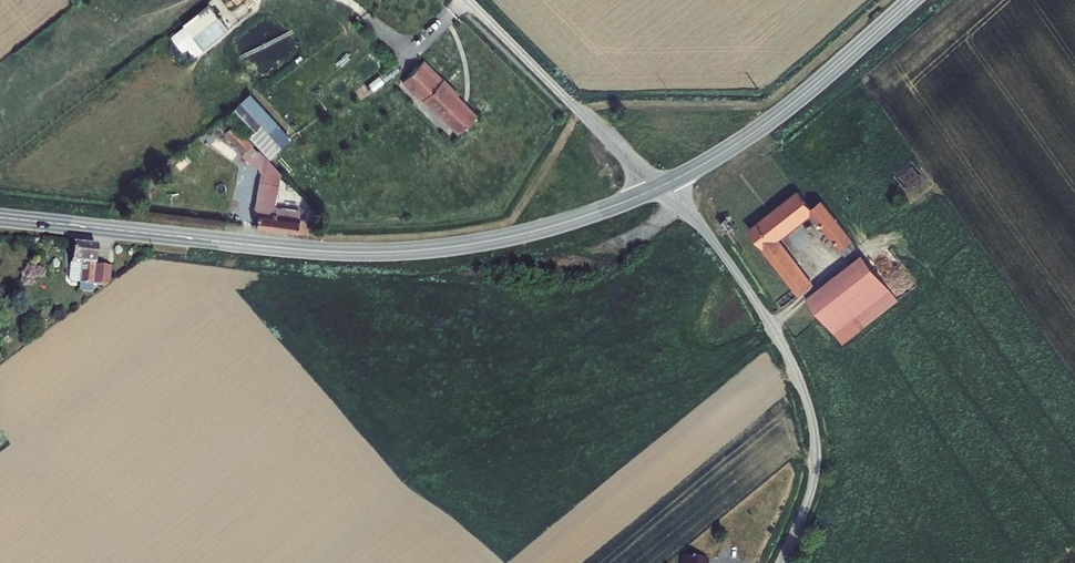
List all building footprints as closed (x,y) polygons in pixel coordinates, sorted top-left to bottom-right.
[(208,5),(183,25),(193,37),(218,18),(208,5)] [(442,81),(423,62),(403,82),(422,101),(423,100),(440,117),(441,116),(458,134),(476,116),(457,97),(458,95),(443,80),(442,81)] [(240,104),(230,113),(250,135),(260,125),(240,104)] [(228,118),(217,126),(225,134),(234,127),(235,125),(228,118)] [(259,171),(262,171),(253,215),(258,216),(257,225),(257,227),(307,234),(311,220),(289,218),(290,209),(274,207),(281,174),(263,155),(251,145),(234,127),(225,134),(243,153),(241,155),(253,165),(252,167),(260,168),(259,171)] [(913,161),(893,176),(903,188),(922,173),(913,161)] [(811,209),(798,192),(750,229),(764,246),(762,247),(799,295),(803,292),(812,285),(775,238),(811,210),(841,248),(839,248),(846,256),(857,247),(852,239),(822,201),(811,209)] [(726,218),(720,223),(727,232),(732,227),(726,218)] [(94,266),(96,248),(72,245),(69,263),(80,265),(79,284),(97,286),(104,287),(108,284),(109,268),(94,266)] [(864,257),(809,301),(822,317),(834,332),(889,289),(864,257)] [(68,283),(79,284),(80,265),(69,263),(68,283)] [(889,289),(834,332),(842,343),(898,300),(889,289)]
